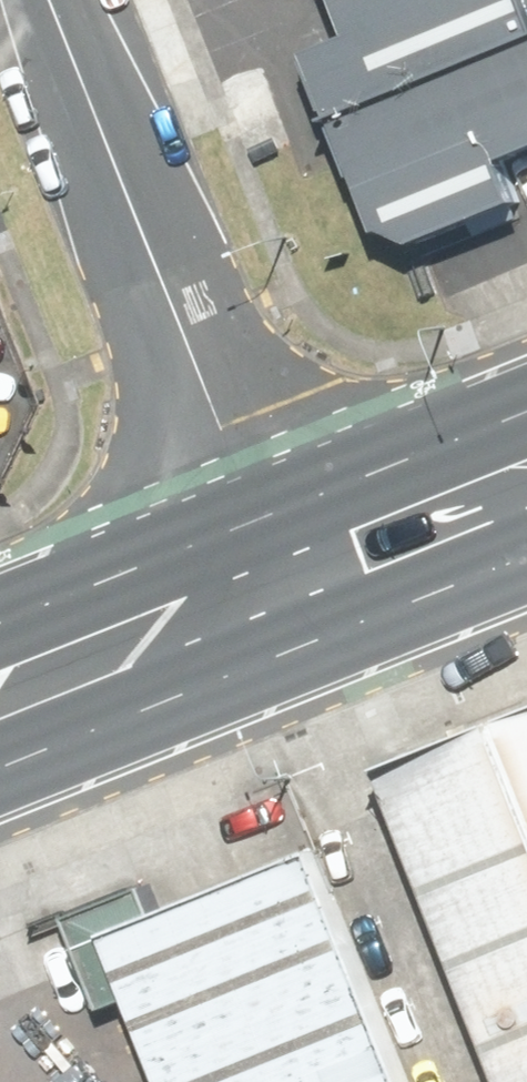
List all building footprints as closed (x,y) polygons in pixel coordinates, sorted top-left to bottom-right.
[(359,30),(312,48),(396,260),(526,208),(526,0),(348,0),(359,30)] [(382,776),(499,1081),(526,1081),(526,723),(382,776)] [(314,850),(113,928),(173,1081),(405,1081),(314,850)]
